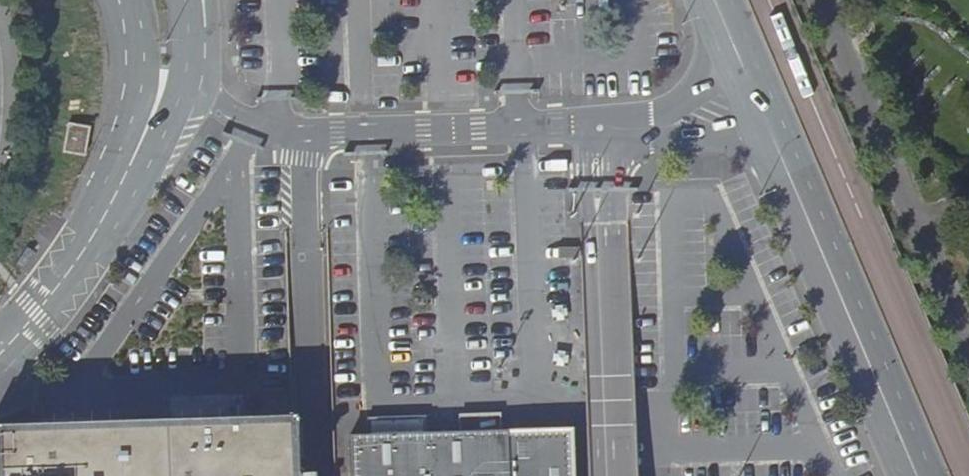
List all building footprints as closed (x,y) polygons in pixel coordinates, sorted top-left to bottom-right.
[(63,152),(84,156),(89,127),(68,123),(63,152)] [(297,406),(0,418),(0,475),(300,475),(297,406)] [(578,431),(508,433),(507,416),(469,417),(470,434),(432,435),(431,419),(375,421),(376,438),(356,438),(358,475),(580,475),(578,431)]
